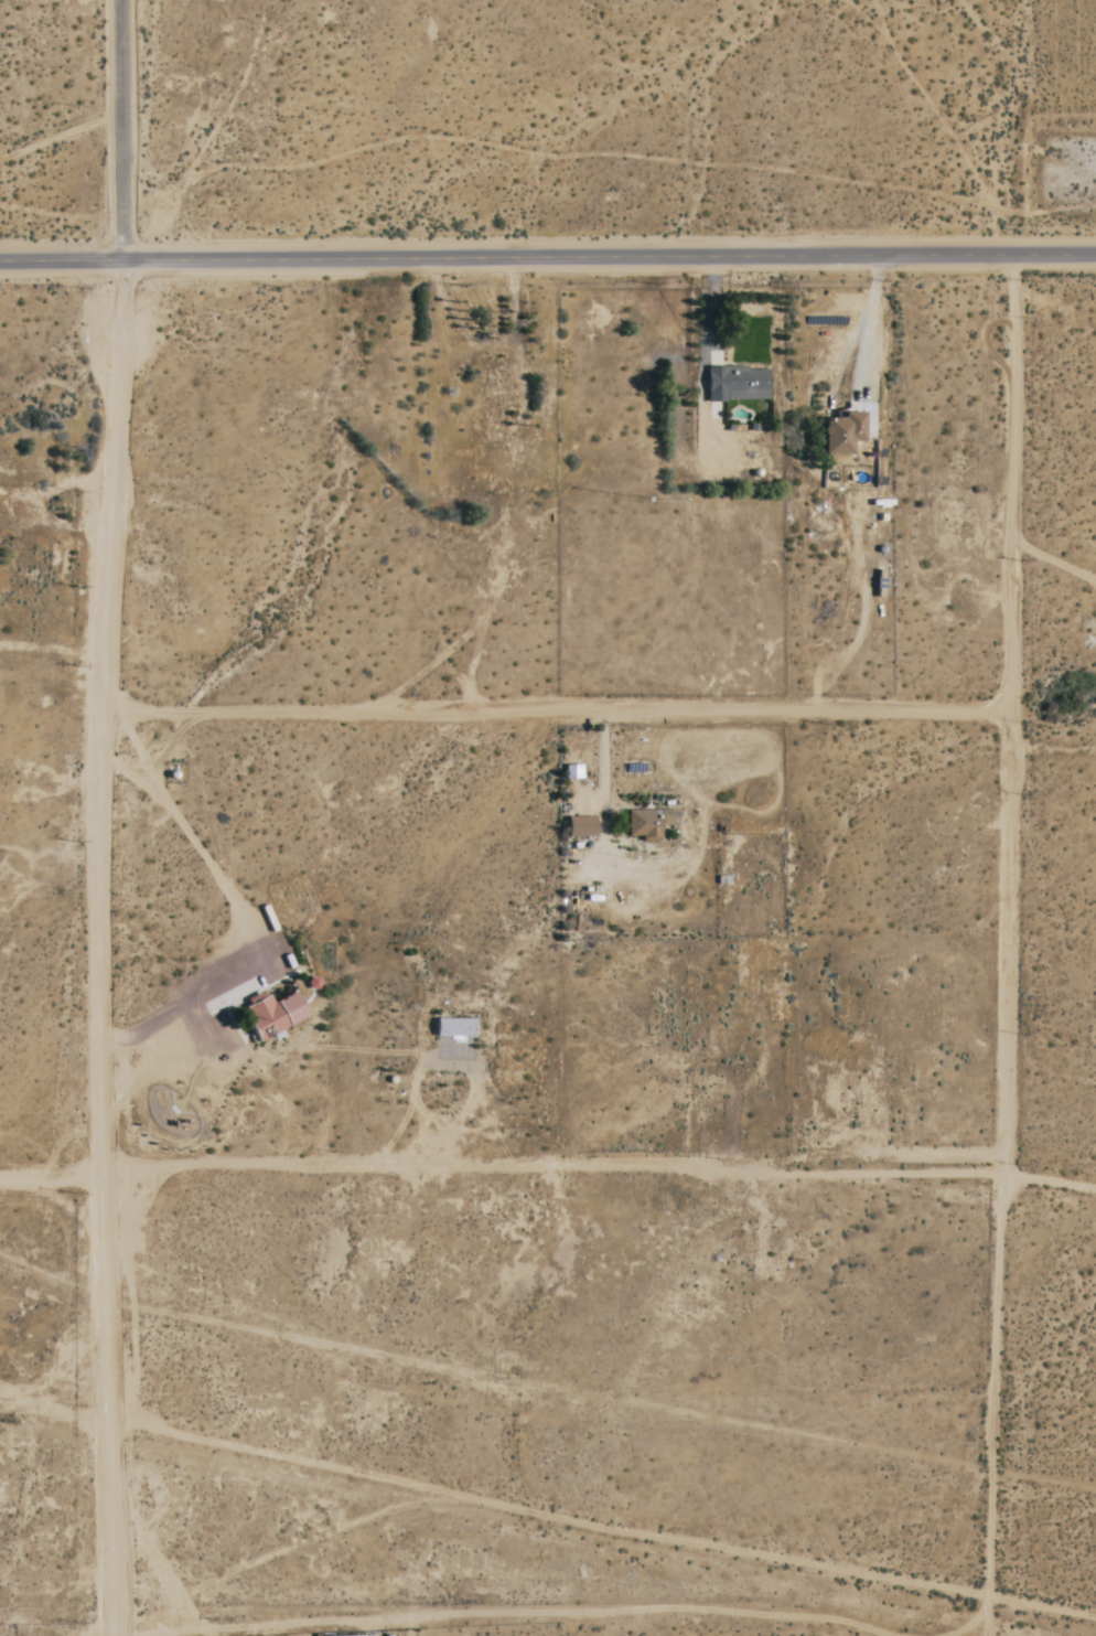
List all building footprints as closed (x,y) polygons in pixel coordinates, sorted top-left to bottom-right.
[(770,400),(769,367),(707,368),(708,401),(770,400)] [(825,454),(854,454),(855,441),(865,441),(865,412),(845,412),(845,419),(826,418),(825,454)] [(643,842),(662,841),(661,826),(674,826),(674,810),(628,810),(629,836),(643,836),(643,842)] [(596,816),(569,817),(570,838),(597,837),(596,816)] [(476,1019),(437,1019),(437,1037),(475,1038),(476,1019)]
